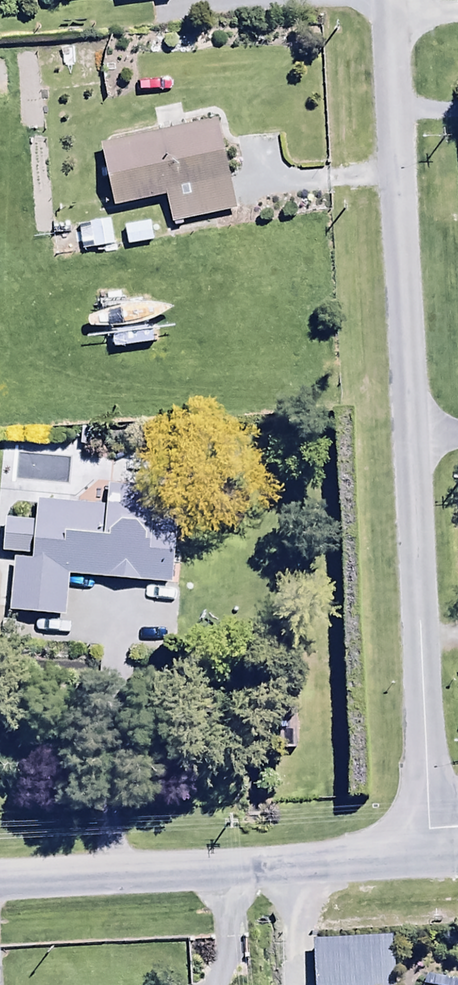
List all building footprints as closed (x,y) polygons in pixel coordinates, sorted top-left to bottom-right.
[(215,126),(101,151),(114,212),(167,200),(173,227),(234,213),(215,126)] [(151,212),(124,217),(128,237),(155,232),(151,212)] [(109,225),(90,227),(93,254),(112,252),(109,225)] [(32,527),(4,524),(1,559),(29,562),(29,567),(13,565),(9,616),(66,621),(69,582),(168,590),(177,497),(106,491),(104,514),(34,507),(32,527)] [(294,718),(277,718),(278,754),(295,753),(294,718)]
